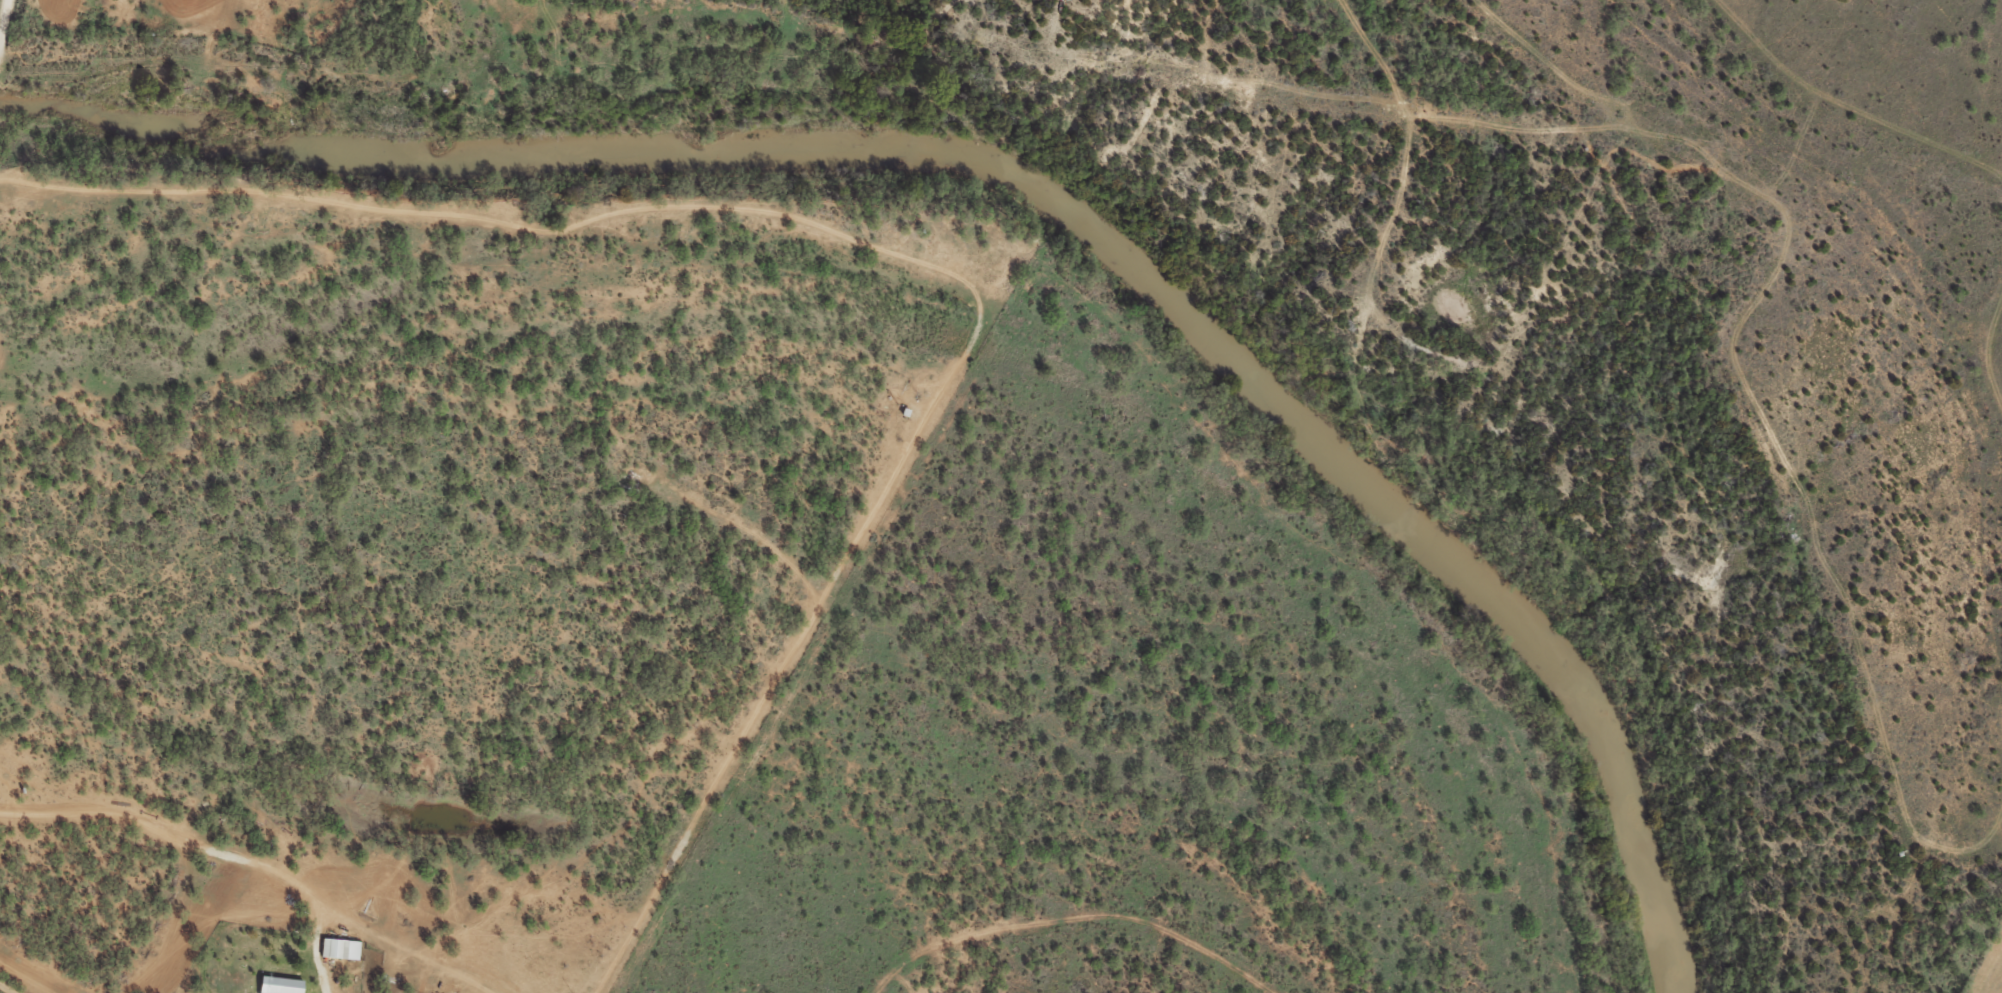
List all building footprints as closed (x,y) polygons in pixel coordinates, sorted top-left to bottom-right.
[(363,959),(364,940),(326,939),(325,957),(363,959)] [(308,981),(266,974),(263,992),(307,992),(308,981)]
